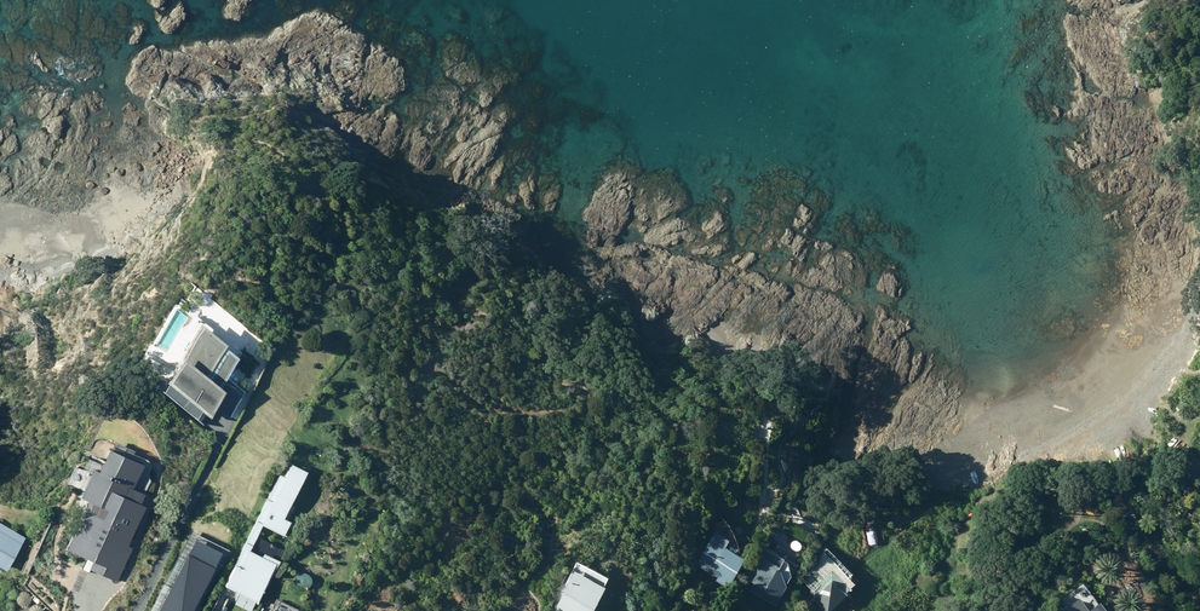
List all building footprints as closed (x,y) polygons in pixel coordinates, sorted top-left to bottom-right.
[(240,354),(200,322),(162,391),(202,425),(240,354)] [(67,542),(89,551),(84,563),(116,576),(148,497),(128,489),(144,450),(110,436),(100,461),(93,458),(81,488),(88,490),(67,542)] [(283,480),(278,478),(225,589),(256,604),(276,565),(250,552),(261,529),(284,540),(292,524),(289,523),(297,507),(293,505),(308,475),(290,466),(283,480)] [(740,526),(734,530),(737,535),(744,532),(740,526)] [(0,527),(0,572),(5,574),(24,540),(0,527)] [(221,544),(194,531),(156,610),(189,610),(221,544)] [(718,582),(730,590),(748,564),(728,550),(731,545),(718,536),(698,565),(719,580),(718,582)] [(750,592),(777,608),(788,589),(783,574),(781,573),(787,562),(766,550),(748,581),(754,584),(750,592)] [(820,610),(836,610),(850,597),(848,596),(853,591),(834,572),(826,580),(815,570),(807,578),(817,587),(811,594),(814,598),(811,601),(820,610)] [(608,591),(574,572),(567,586),(569,587),(556,610),(597,610),(608,591)] [(1081,600),(1067,610),(1091,610),(1081,600)]
